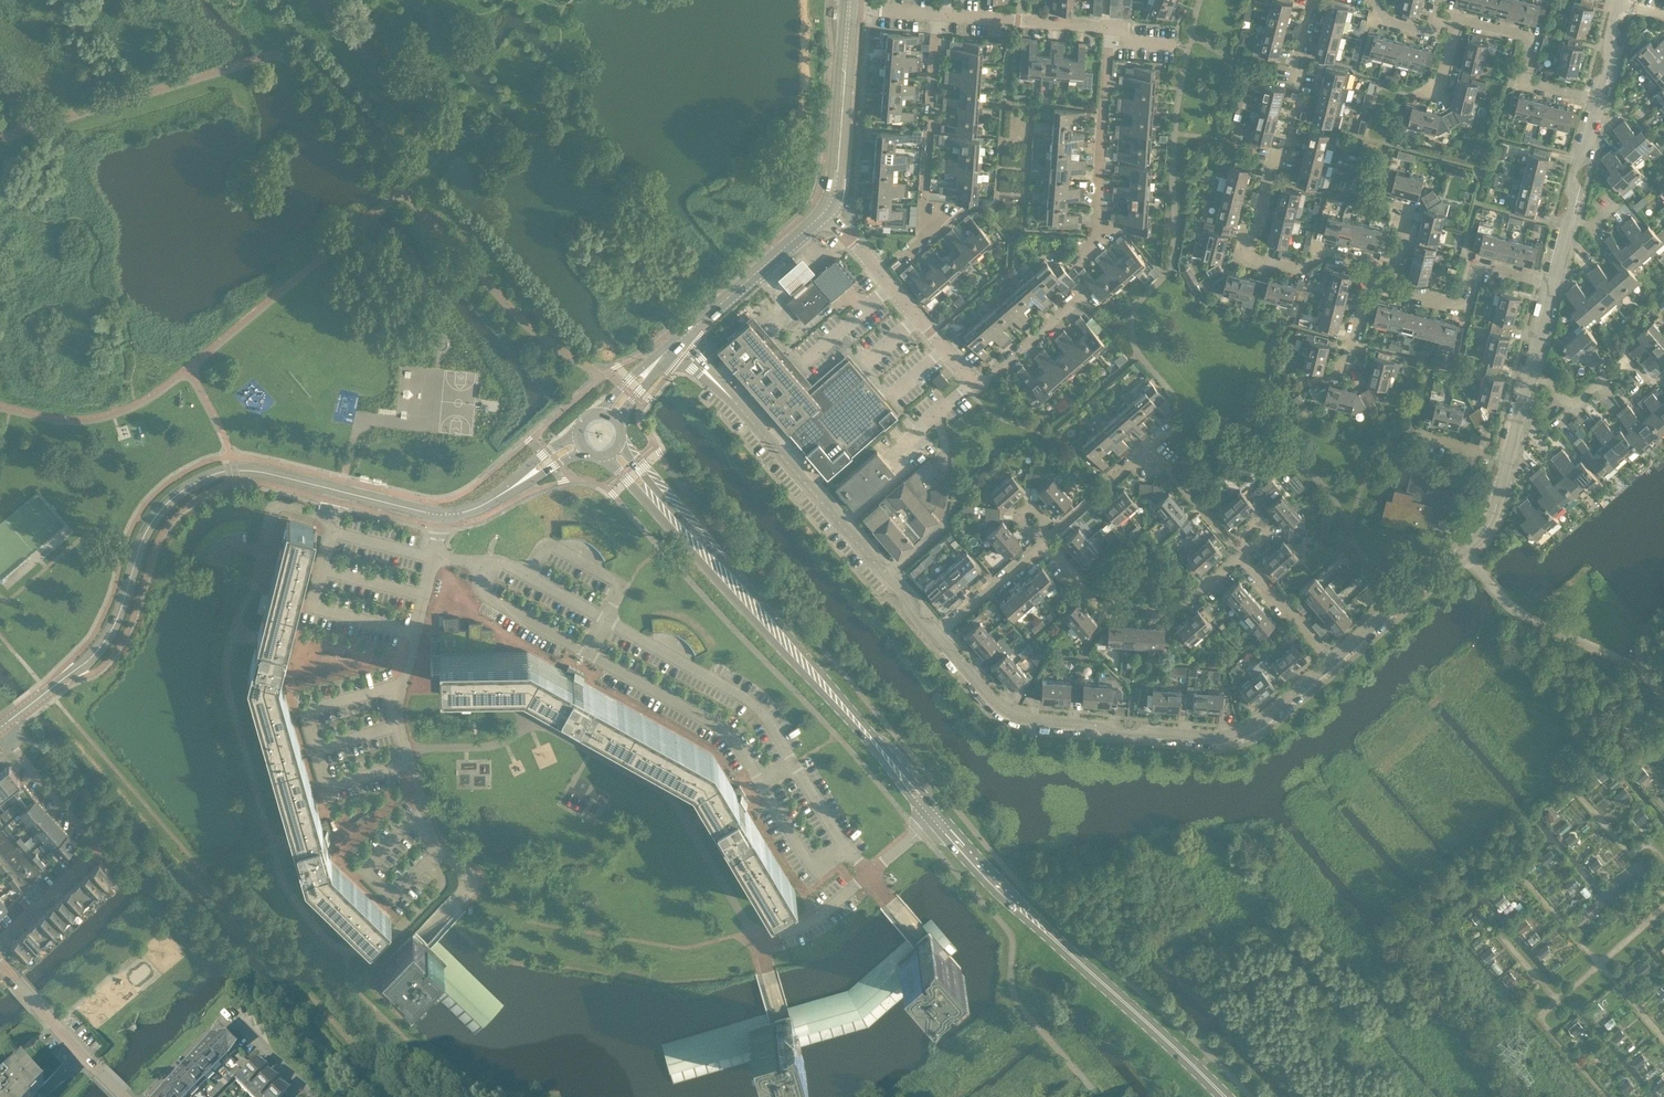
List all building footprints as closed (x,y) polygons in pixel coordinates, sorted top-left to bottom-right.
[(1073,0),(1050,0),(1050,5),(1046,5),(1046,11),(1076,13),(1077,7),(1072,6),(1073,0)] [(1175,6),(1160,0),(1153,0),(1151,4),(1147,3),(1145,8),(1172,20),(1175,15),(1172,13),(1175,6)] [(1288,0),(1272,0),(1270,11),(1290,16),(1294,2),(1288,1),(1288,0)] [(1423,0),(1402,0),(1400,7),(1404,8),(1403,15),(1416,18),(1418,12),(1420,12),(1423,0)] [(1485,0),(1470,0),(1469,5),(1482,8),(1485,0)] [(1499,0),(1485,0),(1482,8),(1496,12),(1499,0)] [(1513,0),(1499,0),(1496,12),(1509,15),(1513,0)] [(1527,0),(1513,0),(1509,15),(1522,19),(1527,0)] [(1541,2),(1534,0),(1527,0),(1522,19),(1536,22),(1536,20),(1543,22),(1547,8),(1540,6),(1541,2)] [(1595,0),(1593,0),(1581,0),(1580,3),(1574,2),(1571,15),(1591,20),(1594,7),(1593,7),(1595,0)] [(1102,14),(1102,1),(1094,1),(1093,14),(1102,14)] [(1345,19),(1349,6),(1328,1),(1325,14),(1345,19)] [(1130,16),(1130,3),(1122,3),(1121,16),(1130,16)] [(1287,29),(1290,16),(1270,11),(1266,23),(1287,29)] [(1342,33),(1345,19),(1325,14),(1321,27),(1342,33)] [(1571,15),(1570,16),(1568,15),(1565,26),(1568,27),(1567,29),(1566,29),(1564,35),(1570,37),(1570,36),(1583,40),(1585,34),(1587,35),(1591,20),(1571,15)] [(1283,43),(1287,29),(1266,23),(1263,37),(1266,38),(1283,43)] [(1338,46),(1342,33),(1321,27),(1318,41),(1338,46)] [(1389,37),(1374,34),(1368,32),(1361,60),(1365,61),(1371,59),(1372,55),(1383,58),(1389,37)] [(1485,42),(1486,36),(1473,32),(1471,39),(1469,38),(1465,51),(1485,56),(1489,43),(1485,42)] [(922,42),(922,36),(882,33),(882,37),(886,37),(885,47),(905,49),(905,41),(922,42)] [(1582,46),(1583,40),(1570,36),(1570,37),(1568,43),(1564,41),(1560,55),(1580,60),(1584,47),(1582,46)] [(1283,43),(1266,38),(1263,37),(1261,44),(1256,42),(1252,56),(1275,62),(1277,56),(1280,56),(1283,43)] [(1397,61),(1402,41),(1389,37),(1383,58),(1397,61)] [(1037,39),(1029,38),(1022,38),(1020,77),(1031,78),(1031,75),(1041,75),(1042,56),(1036,55),(1037,39)] [(1663,47),(1663,38),(1655,46),(1650,40),(1632,56),(1641,67),(1663,47)] [(1054,80),(1057,40),(1051,40),(1049,56),(1042,56),(1041,75),(1050,76),(1050,79),(1054,80)] [(1062,57),(1063,41),(1057,40),(1054,80),(1058,80),(1058,76),(1068,77),(1069,58),(1062,57)] [(985,55),(986,42),(963,41),(962,49),(946,48),(946,54),(962,55),(961,63),(981,65),(981,54),(985,55)] [(1335,60),(1338,46),(1318,41),(1314,55),(1335,60)] [(1410,65),(1415,44),(1402,41),(1397,61),(1410,65)] [(1083,71),(1085,42),(1078,42),(1077,58),(1069,58),(1068,77),(1078,78),(1078,86),(1090,87),(1092,72),(1083,71)] [(1428,51),(1429,48),(1415,44),(1410,65),(1424,68),(1425,64),(1431,65),(1435,52),(1428,51)] [(904,56),(905,49),(885,47),(885,57),(881,56),(880,60),(920,63),(920,57),(904,56)] [(1641,67),(1651,78),(1663,66),(1663,47),(1641,67)] [(1482,71),(1485,56),(1465,51),(1462,66),(1465,66),(1463,72),(1476,76),(1478,70),(1482,71)] [(1577,74),(1580,60),(1560,55),(1556,69),(1561,70),(1559,76),(1572,80),(1574,74),(1577,74)] [(920,70),(920,63),(880,60),(880,64),(884,64),(884,74),(903,76),(904,69),(920,70)] [(980,74),(981,65),(961,63),(961,70),(945,69),(944,76),(984,78),(984,74),(980,74)] [(1353,73),(1346,71),(1326,66),(1322,80),(1349,86),(1353,73)] [(1651,78),(1660,88),(1663,85),(1663,66),(1651,78)] [(1158,84),(1159,70),(1133,68),(1133,77),(1119,76),(1119,83),(1135,85),(1134,92),(1154,93),(1154,83),(1158,84)] [(1476,78),(1476,76),(1463,72),(1462,79),(1458,78),(1455,91),(1475,96),(1477,90),(1484,92),(1486,81),(1476,78)] [(902,84),(903,76),(884,74),(883,84),(879,84),(878,88),(918,91),(918,85),(902,84)] [(983,83),(984,78),(944,76),(944,82),(960,83),(959,90),(979,92),(979,82),(983,83)] [(1346,100),(1349,86),(1322,80),(1319,93),(1346,100)] [(1282,102),(1285,89),(1266,83),(1262,97),(1282,102)] [(1660,88),(1654,93),(1663,104),(1663,85),(1660,88)] [(918,97),(918,91),(878,88),(878,92),(882,92),(882,102),(901,103),(902,95),(918,97)] [(978,102),(979,92),(959,90),(959,97),(943,96),(942,103),(982,105),(982,102),(978,102)] [(1472,111),(1475,96),(1455,91),(1451,106),(1452,106),(1454,108),(1448,112),(1455,124),(1461,121),(1473,114),(1472,111)] [(1153,103),(1154,93),(1134,92),(1134,99),(1118,98),(1117,104),(1157,107),(1157,103),(1153,103)] [(1343,113),(1346,100),(1319,93),(1316,106),(1336,111),(1336,112),(1343,113)] [(1527,118),(1533,98),(1519,94),(1518,97),(1512,96),(1508,109),(1515,111),(1514,115),(1527,118)] [(1372,106),(1374,97),(1367,96),(1365,104),(1372,106)] [(1279,115),(1282,102),(1262,97),(1259,110),(1279,115)] [(1540,122),(1545,101),(1533,98),(1527,118),(1540,122)] [(1554,125),(1559,105),(1545,101),(1540,122),(1554,125)] [(901,111),(901,103),(882,102),(881,111),(877,111),(877,116),(916,119),(917,112),(901,111)] [(981,109),(982,105),(942,103),(942,109),(958,110),(957,117),(977,119),(977,109),(981,109)] [(1156,111),(1157,107),(1117,104),(1117,110),(1133,112),(1132,119),(1152,121),(1152,111),(1156,111)] [(1422,128),(1427,107),(1413,104),(1413,107),(1406,105),(1402,119),(1409,121),(1408,124),(1422,128)] [(1573,111),(1573,108),(1559,105),(1554,125),(1568,129),(1569,125),(1575,126),(1579,112),(1573,111)] [(1336,112),(1336,111),(1316,106),(1312,120),(1333,125),(1339,127),(1343,113),(1336,112)] [(1438,121),(1441,111),(1427,107),(1422,128),(1436,132),(1437,126),(1438,121)] [(1089,118),(1089,112),(1050,108),(1050,113),(1053,113),(1052,123),(1072,125),(1073,117),(1089,118)] [(1275,128),(1279,115),(1259,110),(1255,123),(1275,128)] [(1449,128),(1455,124),(1448,112),(1442,115),(1449,128)] [(976,128),(977,119),(957,117),(957,125),(941,123),(940,131),(980,134),(980,129),(976,128)] [(1151,130),(1152,121),(1132,119),(1132,127),(1115,125),(1115,132),(1155,135),(1155,131),(1151,130)] [(1641,128),(1636,133),(1624,119),(1618,124),(1645,156),(1650,152),(1651,153),(1658,155),(1662,152),(1656,145),(1656,146),(1641,128)] [(1071,132),(1072,125),(1052,123),(1052,133),(1048,132),(1048,136),(1087,139),(1088,133),(1071,132)] [(1272,143),(1275,128),(1255,123),(1252,138),(1272,143)] [(1635,165),(1645,156),(1618,124),(1613,129),(1624,142),(1619,147),(1628,158),(1634,165),(1635,165)] [(1338,135),(1331,133),(1311,128),(1307,142),(1328,147),(1334,149),(1338,135)] [(911,141),(911,134),(872,131),(872,136),(875,136),(875,145),(894,147),(895,140),(911,141)] [(1154,139),(1155,135),(1115,132),(1114,138),(1131,139),(1130,146),(1150,148),(1150,138),(1154,139)] [(982,139),(976,139),(943,136),(942,143),(959,145),(958,152),(977,153),(977,145),(981,145),(982,139)] [(1087,145),(1087,139),(1048,136),(1047,140),(1051,140),(1050,150),(1070,151),(1071,144),(1087,145)] [(1033,138),(1033,149),(1036,149),(1042,149),(1042,138),(1033,138)] [(1324,160),(1328,147),(1307,142),(1304,155),(1324,160)] [(1483,145),(1475,142),(1474,148),(1482,150),(1483,145)] [(894,154),(894,147),(875,145),(874,155),(871,154),(870,158),(910,161),(910,155),(894,154)] [(1149,158),(1150,148),(1130,146),(1130,154),(1113,153),(1113,159),(1152,162),(1153,158),(1149,158)] [(1547,155),(1549,149),(1535,146),(1533,152),(1529,151),(1526,165),(1546,170),(1549,156),(1547,155)] [(1628,158),(1623,162),(1611,149),(1606,154),(1633,185),(1644,175),(1635,165),(1634,165),(1628,158)] [(1069,159),(1070,151),(1050,150),(1050,160),(1046,160),(1046,163),(1085,166),(1086,160),(1069,159)] [(1399,150),(1397,157),(1413,161),(1415,154),(1399,150)] [(1506,153),(1498,151),(1496,158),(1504,160),(1506,153)] [(976,163),(977,153),(958,152),(958,159),(941,158),(941,164),(980,167),(981,163),(976,163)] [(1622,195),(1633,185),(1606,154),(1600,158),(1612,172),(1607,177),(1622,195)] [(1324,160),(1304,155),(1300,168),(1321,173),(1326,175),(1329,162),(1324,160)] [(909,168),(910,161),(870,158),(870,163),(874,163),(873,173),(892,174),(893,167),(909,168)] [(1249,168),(1250,161),(1237,158),(1235,164),(1231,163),(1227,177),(1248,182),(1251,169),(1249,168)] [(1085,173),(1085,166),(1046,163),(1045,167),(1049,168),(1048,177),(1068,179),(1068,171),(1085,173)] [(980,171),(980,167),(941,164),(940,171),(957,172),(956,179),(975,180),(975,171),(980,171)] [(1154,172),(1154,167),(1114,164),(1114,171),(1130,173),(1129,180),(1149,181),(1150,172),(1154,172)] [(1446,164),(1444,171),(1453,173),(1455,166),(1446,164)] [(1543,183),(1546,170),(1526,165),(1522,178),(1543,183)] [(1321,173),(1300,168),(1297,182),(1318,187),(1321,173)] [(1406,194),(1411,174),(1397,171),(1396,175),(1389,173),(1384,194),(1397,197),(1398,193),(1406,194)] [(1493,171),(1492,178),(1498,179),(1500,173),(1493,171)] [(892,182),(892,174),(873,173),(872,182),(869,182),(868,186),(908,189),(908,183),(892,182)] [(1419,198),(1424,178),(1411,174),(1406,194),(1419,198)] [(1227,177),(1220,175),(1217,189),(1224,190),(1244,195),(1248,182),(1227,177)] [(1067,186),(1068,179),(1048,177),(1048,187),(1044,187),(1044,190),(1083,193),(1083,187),(1067,186)] [(1539,197),(1543,183),(1522,178),(1519,192),(1539,197)] [(974,189),(975,180),(956,179),(956,187),(939,186),(939,192),(955,193),(954,203),(978,205),(979,190),(974,189)] [(1148,191),(1149,181),(1129,180),(1129,188),(1112,187),(1112,193),(1152,196),(1152,192),(1148,191)] [(907,195),(908,189),(868,186),(868,190),(872,190),(871,200),(890,201),(891,194),(907,195)] [(1299,205),(1302,191),(1282,186),(1278,200),(1299,205)] [(1425,202),(1437,195),(1434,189),(1422,196),(1425,202)] [(1082,200),(1083,193),(1044,190),(1043,194),(1047,195),(1046,205),(1066,206),(1066,199),(1082,200)] [(1241,209),(1244,195),(1224,190),(1221,204),(1241,209)] [(1534,217),(1539,197),(1519,192),(1516,206),(1514,212),(1534,217)] [(1152,199),(1152,196),(1112,193),(1111,199),(1128,200),(1128,207),(1147,208),(1147,199),(1152,199)] [(1449,202),(1440,200),(1439,199),(1437,195),(1425,202),(1428,207),(1428,210),(1425,209),(1422,222),(1442,228),(1446,214),(1447,214),(1449,202)] [(890,209),(890,201),(871,200),(870,210),(867,210),(866,223),(905,226),(906,210),(890,209)] [(1295,218),(1299,205),(1278,200),(1275,213),(1295,218)] [(1241,209),(1221,204),(1217,217),(1219,218),(1217,223),(1230,226),(1232,221),(1237,223),(1241,209)] [(1065,214),(1066,206),(1046,205),(1045,214),(1042,214),(1042,218),(1081,221),(1081,215),(1065,214)] [(1146,219),(1147,208),(1128,207),(1127,215),(1110,213),(1110,220),(1124,221),(1123,230),(1149,232),(1150,219),(1146,219)] [(1292,232),(1295,218),(1275,213),(1272,227),(1292,232)] [(991,247),(994,244),(968,214),(963,218),(973,231),(968,235),(981,250),(988,244),(991,247)] [(1338,238),(1343,218),(1329,214),(1328,218),(1322,217),(1318,231),(1325,232),(1324,235),(1338,238)] [(1648,225),(1643,230),(1631,216),(1626,221),(1653,252),(1663,243),(1661,240),(1656,234),(1648,225)] [(1351,242),(1356,221),(1343,218),(1338,238),(1351,242)] [(1229,233),(1230,227),(1205,220),(1200,240),(1226,247),(1230,233),(1229,233)] [(1365,245),(1370,225),(1356,221),(1351,242),(1365,245)] [(1539,223),(1531,221),(1529,228),(1537,230),(1539,223)] [(1642,262),(1653,252),(1626,221),(1620,226),(1631,239),(1626,244),(1642,262)] [(1439,242),(1442,228),(1422,222),(1418,237),(1421,237),(1420,243),(1433,246),(1435,241),(1439,242)] [(1492,233),(1493,227),(1479,223),(1477,233),(1473,248),(1479,250),(1479,251),(1493,254),(1498,234),(1492,233)] [(1383,232),(1384,228),(1370,225),(1365,245),(1378,248),(1379,246),(1386,248),(1389,234),(1383,232)] [(1289,245),(1292,232),(1272,227),(1268,240),(1289,245)] [(968,235),(963,240),(952,228),(947,232),(973,262),(976,259),(973,256),(981,250),(968,235)] [(1656,234),(1661,240),(1663,237),(1663,234),(1660,230),(1656,234)] [(970,265),(973,262),(947,232),(943,236),(953,248),(947,253),(960,268),(967,261),(970,265)] [(1506,258),(1511,237),(1498,234),(1493,254),(1506,258)] [(1143,268),(1146,265),(1121,235),(1115,240),(1126,252),(1120,257),(1133,271),(1140,265),(1143,268)] [(1626,244),(1621,248),(1610,235),(1604,240),(1613,250),(1631,271),(1632,271),(1642,262),(1626,244)] [(1519,261),(1524,241),(1511,237),(1506,258),(1519,261)] [(1206,242),(1200,241),(1197,240),(1194,254),(1202,256),(1223,261),(1226,247),(1206,242)] [(1539,266),(1545,242),(1536,240),(1535,243),(1524,241),(1519,261),(1533,264),(1533,265),(1539,266)] [(1432,253),(1433,246),(1420,243),(1420,244),(1417,243),(1416,249),(1412,263),(1432,268),(1436,254),(1432,253)] [(947,253),(942,258),(931,246),(926,250),(952,280),(955,277),(953,274),(960,268),(947,253)] [(950,282),(952,280),(926,250),(922,254),(933,266),(927,272),(939,286),(947,279),(950,282)] [(1120,257),(1114,262),(1104,250),(1099,254),(1125,283),(1128,281),(1125,278),(1133,271),(1120,257)] [(1632,271),(1631,271),(1613,250),(1608,255),(1620,268),(1614,273),(1630,291),(1641,281),(1632,271)] [(1057,252),(1052,256),(1057,262),(1062,257),(1057,252)] [(1122,286),(1125,283),(1099,254),(1094,258),(1105,270),(1100,275),(1112,289),(1120,283),(1122,286)] [(801,257),(778,277),(791,291),(792,290),(795,294),(807,284),(804,280),(814,271),(801,257)] [(804,322),(855,279),(837,258),(807,284),(795,294),(786,302),(804,322)] [(1065,294),(1070,289),(1044,259),(1040,262),(1043,265),(1035,271),(1048,286),(1054,281),(1065,294)] [(1350,288),(1355,269),(1326,261),(1324,271),(1331,277),(1329,283),(1350,288)] [(1211,274),(1223,267),(1219,262),(1207,269),(1211,274)] [(1429,282),(1432,268),(1412,263),(1407,283),(1423,287),(1425,281),(1429,282)] [(927,272),(921,276),(910,264),(899,273),(925,303),(935,295),(932,292),(939,286),(927,272)] [(1614,273),(1609,277),(1597,264),(1592,269),(1619,300),(1630,291),(1614,273)] [(1100,275),(1094,280),(1083,267),(1078,272),(1103,302),(1107,299),(1104,296),(1112,289),(1100,275)] [(1228,274),(1226,273),(1223,267),(1211,274),(1214,281),(1213,281),(1220,293),(1223,294),(1224,293),(1224,292),(1238,295),(1243,275),(1229,272),(1228,274)] [(1608,310),(1619,300),(1592,269),(1587,273),(1598,287),(1593,291),(1608,310)] [(1043,291),(1048,286),(1035,271),(1028,278),(1025,275),(1023,277),(1049,307),(1054,303),(1043,291)] [(1243,275),(1238,295),(1244,297),(1242,304),(1253,307),(1256,294),(1259,294),(1263,281),(1256,280),(1257,279),(1243,275)] [(1191,286),(1199,281),(1196,276),(1188,281),(1191,286)] [(1044,312),(1049,307),(1023,277),(1020,280),(1022,283),(1015,289),(1027,304),(1033,299),(1044,312)] [(1279,301),(1284,281),(1270,277),(1268,283),(1263,281),(1259,294),(1265,296),(1265,297),(1279,301)] [(1297,287),(1298,284),(1284,281),(1279,301),(1291,304),(1289,312),(1297,314),(1300,302),(1301,296),(1303,289),(1297,287)] [(1198,283),(1192,286),(1197,296),(1204,292),(1198,283)] [(1346,302),(1350,288),(1329,283),(1326,297),(1346,302)] [(1593,291),(1587,296),(1576,283),(1570,288),(1597,319),(1608,310),(1593,291)] [(1518,295),(1520,289),(1506,285),(1505,291),(1501,290),(1497,304),(1497,305),(1517,310),(1521,296),(1518,295)] [(1587,328),(1597,319),(1570,288),(1565,292),(1577,305),(1571,310),(1581,323),(1582,322),(1587,328)] [(1022,308),(1027,304),(1015,289),(1007,296),(1005,293),(1002,295),(1028,325),(1033,321),(1022,308)] [(1308,298),(1310,290),(1303,289),(1301,296),(1308,298)] [(1023,329),(1028,325),(1002,295),(999,298),(1002,301),(994,307),(1007,322),(1012,317),(1023,329)] [(1343,315),(1346,302),(1326,297),(1322,310),(1343,315)] [(1387,326),(1393,305),(1379,302),(1379,304),(1372,303),(1369,317),(1375,318),(1374,322),(1387,326)] [(1497,305),(1497,304),(1492,303),(1489,314),(1494,316),(1493,318),(1497,319),(1496,325),(1509,329),(1511,323),(1513,324),(1517,310),(1497,305)] [(1401,329),(1406,309),(1393,305),(1387,326),(1401,329)] [(1001,326),(1007,322),(994,307),(987,313),(985,311),(981,313),(1007,343),(1012,339),(1001,326)] [(1414,332),(1420,312),(1406,309),(1401,329),(1414,332)] [(1339,329),(1343,315),(1322,310),(1319,324),(1323,325),(1322,331),(1335,335),(1336,329),(1339,329)] [(1427,336),(1433,315),(1420,312),(1414,332),(1427,336)] [(1003,347),(1007,343),(981,313),(978,316),(981,319),(973,325),(986,340),(992,335),(1003,347)] [(1440,339),(1446,319),(1433,315),(1427,336),(1440,339)] [(1103,349),(1106,346),(1080,316),(1075,320),(1086,333),(1081,337),(1093,352),(1100,346),(1103,349)] [(1440,339),(1439,346),(1453,349),(1455,339),(1462,340),(1465,327),(1459,325),(1460,322),(1446,319),(1440,339)] [(1663,332),(1662,331),(1653,321),(1637,335),(1642,340),(1629,351),(1634,357),(1647,346),(1663,332)] [(848,358),(809,392),(749,322),(717,350),(788,432),(826,477),(897,416),(891,408),(862,375),(848,358)] [(1587,328),(1582,322),(1581,323),(1571,332),(1598,364),(1604,359),(1592,345),(1598,340),(1587,328)] [(980,344),(986,340),(973,325),(966,332),(964,329),(960,332),(986,362),(992,357),(980,344)] [(1508,335),(1509,329),(1496,325),(1494,332),(1490,331),(1486,345),(1506,350),(1510,336),(1508,335)] [(1081,337),(1074,343),(1063,330),(1059,334),(1085,364),(1087,362),(1085,359),(1093,352),(1081,337)] [(1663,349),(1663,330),(1662,331),(1663,332),(1647,346),(1652,352),(1642,361),(1646,365),(1663,349)] [(1327,344),(1329,337),(1308,332),(1306,338),(1302,337),(1299,351),(1307,353),(1327,358),(1330,344),(1327,344)] [(1365,332),(1363,341),(1370,342),(1372,334),(1365,332)] [(1593,368),(1598,364),(1571,332),(1560,341),(1575,359),(1581,354),(1593,368)] [(1081,367),(1085,364),(1059,334),(1054,338),(1065,351),(1060,355),(1072,370),(1079,364),(1081,367)] [(1503,364),(1506,350),(1486,345),(1483,359),(1489,360),(1488,366),(1501,370),(1502,363),(1503,364)] [(1060,355),(1054,360),(1043,348),(1038,352),(1064,382),(1067,379),(1065,377),(1072,370),(1060,355)] [(1646,365),(1650,370),(1660,361),(1663,366),(1663,349),(1646,365)] [(1391,360),(1393,353),(1379,350),(1378,356),(1375,356),(1371,369),(1391,374),(1397,376),(1401,362),(1395,361),(1391,360)] [(1061,385),(1064,382),(1038,352),(1033,356),(1044,369),(1039,374),(1052,388),(1058,382),(1061,385)] [(1324,372),(1327,358),(1307,353),(1303,367),(1324,372)] [(1135,361),(1129,366),(1135,373),(1140,368),(1135,361)] [(1039,374),(1033,379),(1022,366),(1017,370),(1028,383),(1021,389),(1036,407),(1046,398),(1044,395),(1052,388),(1039,374)] [(1499,375),(1501,370),(1488,366),(1486,372),(1484,371),(1481,385),(1501,391),(1505,377),(1499,375)] [(1388,388),(1391,374),(1371,369),(1368,383),(1388,388)] [(940,389),(949,382),(940,371),(931,379),(940,389)] [(1312,386),(1324,379),(1320,373),(1308,380),(1312,386)] [(1329,388),(1327,385),(1324,379),(1312,386),(1309,387),(1313,394),(1316,398),(1320,401),(1325,402),(1339,406),(1344,386),(1330,382),(1329,388)] [(1498,405),(1501,391),(1481,385),(1477,399),(1498,405)] [(1357,392),(1358,389),(1344,386),(1339,406),(1352,409),(1351,412),(1355,413),(1366,406),(1366,405),(1367,404),(1372,401),(1365,389),(1359,393),(1357,392)] [(1374,400),(1378,398),(1371,386),(1365,389),(1372,401),(1374,400)] [(1625,391),(1622,387),(1621,386),(1617,390),(1617,391),(1621,395),(1625,391)] [(1163,421),(1168,417),(1142,387),(1138,390),(1141,392),(1134,399),(1147,414),(1152,409),(1163,421)] [(1662,402),(1653,391),(1648,395),(1663,414),(1663,400),(1662,402)] [(1299,394),(1293,397),(1297,404),(1303,400),(1299,394)] [(1663,432),(1663,414),(1648,395),(1643,399),(1653,410),(1647,415),(1663,433),(1663,432)] [(1141,419),(1147,414),(1134,399),(1126,405),(1124,402),(1121,405),(1147,435),(1151,431),(1141,419)] [(1445,424),(1450,404),(1437,400),(1436,404),(1429,403),(1426,417),(1432,418),(1432,421),(1445,424)] [(1372,401),(1367,404),(1371,410),(1375,407),(1375,406),(1372,401)] [(1459,427),(1464,407),(1450,404),(1445,424),(1459,427)] [(1636,416),(1637,415),(1627,404),(1622,409),(1651,443),(1663,433),(1647,415),(1640,421),(1636,416)] [(1142,439),(1147,435),(1121,405),(1118,408),(1120,410),(1113,417),(1126,432),(1131,427),(1142,439)] [(1483,422),(1488,419),(1481,407),(1475,410),(1483,422)] [(1640,453),(1651,443),(1622,409),(1616,413),(1626,424),(1627,423),(1631,428),(1625,434),(1636,447),(1636,448),(1640,453)] [(1477,426),(1483,422),(1475,410),(1469,414),(1477,426)] [(1097,411),(1093,414),(1098,419),(1101,416),(1097,411)] [(1121,436),(1126,432),(1113,417),(1105,423),(1103,421),(1100,423),(1126,453),(1131,449),(1121,436)] [(1610,429),(1611,428),(1601,417),(1596,422),(1626,456),(1636,448),(1636,447),(1625,434),(1621,428),(1614,434),(1610,429)] [(1581,426),(1575,419),(1570,423),(1576,430),(1581,426)] [(1615,466),(1626,456),(1596,422),(1590,427),(1600,437),(1601,436),(1605,442),(1599,447),(1615,466)] [(1122,457),(1126,453),(1100,423),(1097,426),(1099,429),(1092,435),(1105,450),(1111,445),(1122,457)] [(1099,455),(1105,450),(1092,435),(1085,441),(1082,439),(1079,442),(1105,472),(1110,467),(1099,455)] [(1588,448),(1589,447),(1580,436),(1574,441),(1603,476),(1615,466),(1599,447),(1593,453),(1588,448)] [(1577,449),(1574,446),(1570,450),(1576,457),(1581,453),(1577,449)] [(1570,460),(1571,459),(1562,448),(1556,453),(1586,487),(1597,478),(1581,459),(1575,465),(1570,460)] [(853,507),(895,471),(877,450),(835,486),(853,507)] [(922,453),(917,458),(920,462),(925,457),(922,453)] [(1575,497),(1586,487),(1556,453),(1551,458),(1560,468),(1561,468),(1566,473),(1559,479),(1575,497)] [(933,477),(938,472),(928,460),(862,517),(872,529),(897,558),(908,548),(908,547),(920,536),(921,537),(939,521),(931,511),(933,509),(934,507),(935,506),(936,504),(937,503),(937,501),(938,500),(937,500),(937,497),(937,492),(938,489),(938,487),(938,486),(937,484),(937,483),(936,482),(935,480),(935,479),(934,478),(933,477)] [(1449,485),(1452,474),(1414,464),(1407,491),(1396,488),(1394,494),(1389,492),(1382,520),(1409,527),(1410,522),(1427,526),(1430,515),(1451,521),(1459,488),(1449,485)] [(1549,478),(1540,467),(1535,472),(1564,506),(1575,497),(1559,479),(1553,484),(1549,478)] [(1031,486),(1032,472),(1025,472),(1024,485),(1031,486)] [(1038,486),(1039,473),(1032,472),(1031,486),(1038,486)] [(1554,515),(1564,506),(1535,472),(1529,477),(1538,487),(1539,487),(1544,492),(1538,497),(1542,503),(1542,502),(1554,515)] [(1014,499),(1025,489),(1011,474),(1000,483),(1014,499)] [(1294,474),(1288,480),(1291,484),(1298,492),(1304,487),(1305,486),(1298,478),(1294,474)] [(1046,501),(1062,487),(1053,476),(1037,490),(1046,501)] [(1003,508),(1014,499),(1000,483),(990,492),(1003,508)] [(1068,501),(1072,498),(1062,487),(1046,501),(1056,512),(1058,510),(1062,515),(1073,506),(1068,501)] [(1126,513),(1137,504),(1123,488),(1112,497),(1126,513)] [(1260,503),(1261,489),(1253,488),(1252,502),(1260,503)] [(1211,489),(1204,495),(1208,498),(1214,494),(1211,489)] [(1242,515),(1253,506),(1239,490),(1229,499),(1242,515)] [(1162,516),(1178,502),(1168,492),(1152,505),(1162,516)] [(1275,517),(1291,503),(1281,492),(1266,506),(1275,517)] [(1115,522),(1126,513),(1112,497),(1102,506),(1103,508),(1098,513),(1108,524),(1113,519),(1115,522)] [(1542,502),(1542,503),(1536,508),(1527,497),(1523,501),(1548,530),(1558,520),(1554,515),(1542,502)] [(1227,528),(1242,515),(1229,499),(1213,512),(1227,528)] [(1537,539),(1548,530),(1523,501),(1518,505),(1527,516),(1516,526),(1525,536),(1530,532),(1537,539)] [(1185,515),(1187,513),(1178,502),(1162,516),(1171,527),(1174,524),(1178,529),(1189,519),(1185,515)] [(1302,512),(1300,514),(1291,503),(1275,517),(1285,528),(1287,526),(1288,528),(1287,534),(1301,535),(1302,529),(1303,529),(1304,515),(1302,512)] [(998,521),(999,514),(985,513),(984,520),(985,520),(984,531),(987,534),(986,534),(996,545),(1012,531),(1002,521),(1000,523),(998,521)] [(1320,536),(1324,536),(1328,536),(1330,515),(1325,515),(1321,515),(1320,536)] [(284,644),(313,526),(289,520),(270,596),(262,628),(258,646),(250,675),(279,774),(302,768),(276,675),(281,654),(284,644)] [(605,561),(617,555),(615,551),(614,549),(613,547),(611,544),(610,543),(609,541),(607,540),(606,538),(604,536),(602,534),(600,533),(598,531),(597,530),(594,529),(590,527),(586,525),(583,524),(578,523),(576,523),(573,523),(570,523),(568,523),(565,523),(562,523),(561,524),(562,537),(569,537),(575,537),(582,539),(588,541),(593,545),(598,550),(602,555),(605,561)] [(1078,527),(1075,530),(1071,525),(1060,534),(1064,539),(1062,541),(1071,552),(1087,538),(1078,527)] [(1019,544),(1021,542),(1012,531),(996,545),(1005,556),(1008,553),(1012,558),(1023,549),(1019,544)] [(1204,536),(1195,543),(1197,546),(1211,561),(1221,552),(1219,550),(1225,545),(1216,535),(1215,535),(1213,532),(1206,538),(1204,536)] [(1301,542),(1301,535),(1287,534),(1287,541),(1286,543),(1283,540),(1273,549),(1286,565),(1297,556),(1299,557),(1301,556),(1302,542),(1301,542)] [(1093,551),(1096,549),(1087,538),(1071,552),(1081,562),(1083,561),(1087,565),(1097,556),(1093,551)] [(1169,538),(1164,542),(1167,546),(1172,542),(1169,538)] [(1199,571),(1211,561),(1197,546),(1186,556),(1189,558),(1184,562),(1193,573),(1198,569),(1199,571)] [(971,551),(976,557),(980,553),(975,547),(971,551)] [(1276,575),(1286,565),(1273,549),(1262,559),(1264,561),(1259,565),(1268,576),(1273,572),(1276,575)] [(969,577),(980,567),(966,552),(956,561),(969,577)] [(959,586),(969,577),(956,561),(945,570),(959,586)] [(1044,591),(1055,582),(1041,566),(1030,575),(1044,591)] [(948,595),(959,586),(945,570),(935,579),(948,595)] [(1273,572),(1268,576),(1273,581),(1277,577),(1276,575),(1273,572)] [(1034,600),(1044,591),(1030,575),(1020,584),(1034,600)] [(1307,600),(1323,586),(1314,576),(1298,590),(1307,600)] [(978,587),(983,582),(979,578),(974,582),(978,587)] [(938,604),(948,595),(935,579),(924,589),(938,604)] [(1232,604),(1247,590),(1238,580),(1223,593),(1232,604)] [(973,591),(978,587),(974,582),(969,587),(973,591)] [(1024,609),(1034,600),(1020,584),(1010,593),(1024,609)] [(1316,611),(1332,597),(1323,586),(1307,600),(1316,611)] [(1378,596),(1369,586),(1361,594),(1370,604),(1378,596)] [(1241,614),(1256,601),(1247,590),(1232,604),(1241,614)] [(1013,618),(1024,609),(1010,593),(999,603),(1013,618)] [(1066,602),(1071,597),(1068,593),(1062,598),(1066,602)] [(957,605),(962,600),(958,596),(953,601),(957,605)] [(1077,600),(1075,602),(1071,597),(1066,602),(1060,607),(1064,611),(1061,614),(1071,625),(1087,611),(1077,600)] [(1325,621),(1341,607),(1332,597),(1316,611),(1325,621)] [(1298,608),(1302,605),(1298,600),(1294,603),(1298,608)] [(952,609),(957,605),(953,601),(948,605),(952,609)] [(1250,625),(1265,611),(1256,601),(1241,614),(1250,625)] [(996,606),(993,603),(992,602),(991,602),(990,602),(962,627),(966,632),(964,634),(973,645),(989,631),(980,621),(996,606)] [(1208,612),(1212,609),(1207,603),(1203,607),(1208,612)] [(1302,613),(1306,610),(1302,605),(1298,608),(1302,613)] [(1213,617),(1208,612),(1203,607),(1199,611),(1197,608),(1186,617),(1200,634),(1211,625),(1208,621),(1213,617)] [(1335,632),(1351,618),(1341,607),(1325,621),(1335,632)] [(1050,618),(1055,614),(1052,610),(1047,615),(1050,618)] [(1094,624),(1096,622),(1087,611),(1071,625),(1081,635),(1083,633),(1088,638),(1098,628),(1094,624)] [(1259,636),(1274,622),(1265,611),(1250,625),(1259,636)] [(470,628),(459,629),(459,616),(443,617),(443,624),(444,629),(440,629),(440,637),(431,637),(432,654),(431,654),(435,665),(438,664),(439,680),(441,680),(442,696),(443,695),(489,694),(489,691),(488,679),(522,678),(585,713),(613,729),(625,707),(571,677),(529,653),(493,653),(492,628),(482,628),(482,622),(469,622),(470,628)] [(1189,643),(1200,634),(1186,617),(1175,627),(1177,629),(1173,633),(1182,644),(1186,640),(1189,643)] [(1010,624),(1005,618),(1001,622),(1006,628),(1010,624)] [(1040,628),(1045,623),(1041,619),(1036,623),(1040,628)] [(1316,629),(1320,625),(1315,620),(1311,624),(1316,629)] [(1121,644),(1122,623),(1108,622),(1107,632),(1102,632),(1096,642),(1121,644)] [(1222,630),(1226,627),(1222,622),(1218,625),(1222,630)] [(1035,632),(1040,628),(1036,623),(1031,628),(1035,632)] [(1135,645),(1136,624),(1122,623),(1121,644),(1135,645)] [(1148,646),(1150,625),(1136,624),(1135,645),(1148,646)] [(1163,647),(1164,626),(1150,625),(1148,646),(1163,647)] [(1321,634),(1325,631),(1320,625),(1316,629),(1321,634)] [(1001,636),(996,640),(989,631),(973,645),(983,656),(985,654),(989,659),(1007,643),(1001,636)] [(1231,641),(1236,637),(1231,632),(1227,635),(1231,641)] [(1236,646),(1240,643),(1236,637),(1231,641),(1236,646)] [(1304,656),(1309,652),(1300,641),(1295,645),(1292,642),(1281,651),(1295,667),(1305,658),(1304,656)] [(1008,654),(1013,650),(1007,643),(989,659),(993,663),(991,665),(1000,676),(1016,662),(1008,654)] [(1029,643),(1024,648),(1028,652),(1033,648),(1029,643)] [(287,655),(289,645),(284,644),(281,654),(287,655)] [(1284,677),(1295,667),(1281,651),(1276,656),(1275,654),(1266,653),(1260,659),(1278,679),(1282,675),(1284,677)] [(1273,683),(1278,679),(1260,659),(1252,666),(1252,671),(1255,674),(1250,678),(1264,694),(1274,685),(1273,683)] [(1022,676),(1025,673),(1016,662),(1000,676),(1009,686),(1011,685),(1016,690),(1026,681),(1022,676)] [(580,682),(583,676),(574,671),(571,677),(580,682)] [(1253,703),(1264,694),(1250,678),(1240,688),(1242,691),(1237,695),(1246,705),(1251,701),(1253,703)] [(1054,701),(1056,681),(1041,680),(1041,684),(1035,684),(1034,697),(1040,698),(1040,701),(1054,701)] [(1070,686),(1070,682),(1056,681),(1054,701),(1069,702),(1069,700),(1075,700),(1076,686),(1070,686)] [(1095,704),(1097,683),(1082,682),(1082,687),(1076,686),(1075,700),(1081,700),(1081,703),(1095,704)] [(1111,688),(1111,684),(1097,683),(1095,704),(1110,705),(1110,702),(1117,702),(1118,689),(1111,688)] [(1201,689),(1198,685),(1187,685),(1187,693),(1186,693),(1185,707),(1192,707),(1191,710),(1206,711),(1207,690),(1201,690),(1201,689)] [(1164,708),(1166,688),(1152,687),(1151,691),(1145,690),(1144,704),(1150,705),(1150,707),(1164,708)] [(1180,693),(1180,689),(1166,688),(1164,708),(1179,709),(1179,707),(1185,707),(1186,693),(1180,693)] [(1221,695),(1221,691),(1207,690),(1206,711),(1220,712),(1220,709),(1227,710),(1228,696),(1221,695)] [(625,707),(613,729),(692,773),(703,792),(727,831),(771,905),(792,892),(710,755),(625,707)] [(35,798),(9,764),(0,771),(0,773),(14,792),(25,807),(35,798)] [(1601,781),(1611,772),(1605,765),(1595,773),(1601,781)] [(1640,783),(1649,775),(1642,766),(1637,770),(1638,772),(1634,776),(1640,783)] [(323,841),(321,831),(302,768),(279,774),(296,834),(297,837),(308,875),(372,938),(388,921),(389,920),(329,862),(323,841)] [(14,792),(0,773),(0,793),(2,795),(1,795),(4,799),(14,792)] [(1621,803),(1631,795),(1624,787),(1614,795),(1621,803)] [(741,806),(747,802),(741,793),(735,796),(741,806)] [(30,821),(44,808),(35,798),(25,807),(21,812),(30,821)] [(15,812),(20,807),(17,804),(12,808),(15,812)] [(10,817),(15,812),(12,808),(7,813),(10,817)] [(37,830),(52,816),(44,808),(30,821),(37,830)] [(1638,825),(1649,816),(1642,808),(1631,817),(1638,825)] [(45,838),(60,825),(52,816),(37,830),(45,838)] [(9,832),(12,829),(7,824),(4,827),(9,832)] [(53,846),(67,833),(60,825),(45,838),(53,846)] [(323,841),(329,840),(326,830),(321,831),(323,841)] [(62,856),(76,843),(67,833),(53,846),(62,856)] [(1571,846),(1580,839),(1574,833),(1571,835),(1570,834),(1566,837),(1567,839),(1566,840),(1571,846)] [(21,845),(24,842),(20,836),(16,840),(21,845)] [(25,850),(29,847),(24,842),(21,845),(25,850)] [(1547,864),(1556,856),(1550,849),(1541,857),(1547,864)] [(37,862),(41,859),(36,854),(32,857),(37,862)] [(1594,870),(1602,863),(1597,857),(1589,864),(1594,870)] [(42,867),(45,864),(41,859),(37,862),(42,867)] [(113,876),(112,875),(99,861),(90,870),(103,884),(113,876)] [(94,893),(103,884),(90,870),(81,878),(94,893)] [(13,886),(17,883),(10,875),(6,878),(13,886)] [(1570,891),(1580,883),(1574,876),(1564,884),(1570,891)] [(86,901),(94,893),(81,878),(72,886),(86,901)] [(77,909),(86,901),(72,886),(63,894),(77,909)] [(112,894),(116,891),(111,886),(108,889),(112,894)] [(1504,907),(1510,902),(1501,891),(1492,899),(1497,905),(1500,903),(1504,907)] [(68,917),(77,909),(63,894),(55,902),(68,917)] [(1590,915),(1600,906),(1595,900),(1585,908),(1590,915)] [(59,925),(68,917),(55,902),(46,910),(59,925)] [(1478,924),(1487,916),(1481,909),(1472,917),(1478,924)] [(50,933),(59,925),(46,910),(37,918),(50,933)] [(42,941),(50,933),(37,918),(28,926),(42,941)] [(1521,933),(1531,924),(1525,918),(1516,926),(1521,933)] [(767,1015),(662,1045),(673,1083),(757,1058),(762,1074),(784,1068),(783,1065),(787,1064),(788,1067),(804,1062),(799,1046),(867,1026),(917,983),(927,996),(945,981),(943,979),(946,976),(948,978),(961,967),(950,955),(956,949),(931,920),(924,926),(932,934),(919,945),(920,946),(917,949),(916,947),(915,948),(908,940),(849,991),(788,1009),(791,1020),(776,1024),(776,1026),(772,1027),(772,1025),(771,1026),(767,1015)] [(33,949),(42,941),(28,926),(19,934),(33,949)] [(24,957),(33,949),(19,934),(10,943),(24,957)] [(424,946),(412,934),(382,966),(394,978),(396,975),(399,978),(397,981),(413,997),(425,985),(475,1033),(502,1005),(436,941),(428,949),(427,949),(426,950),(423,947),(424,946)] [(1542,957),(1552,949),(1546,942),(1537,951),(1542,957)] [(1486,961),(1496,953),(1491,946),(1481,955),(1486,961)] [(39,962),(42,959),(37,954),(34,957),(39,962)] [(1643,975),(1652,967),(1646,960),(1637,968),(1643,975)] [(1508,985),(1516,978),(1510,972),(1502,979),(1508,985)] [(1595,1017),(1604,1009),(1598,1002),(1589,1011),(1595,1017)] [(1574,1035),(1583,1027),(1578,1020),(1568,1028),(1574,1035)] [(1616,1042),(1625,1034),(1620,1028),(1611,1036),(1616,1042)] [(223,1034),(224,1033),(222,1030),(221,1032),(219,1031),(211,1039),(212,1041),(213,1040),(227,1055),(229,1058),(238,1049),(223,1034)] [(227,1055),(213,1040),(212,1041),(205,1048),(219,1063),(227,1055)] [(211,1071),(219,1063),(205,1048),(197,1056),(211,1071)] [(1602,1061),(1608,1056),(1602,1049),(1597,1054),(1602,1061)] [(1638,1067),(1647,1059),(1641,1053),(1632,1061),(1638,1067)] [(49,1096),(45,1091),(42,1085),(44,1083),(43,1083),(19,1056),(0,1073),(0,1074),(4,1078),(0,1082),(0,1096),(50,1096),(49,1096)] [(203,1079),(211,1071),(197,1056),(189,1064),(203,1079)] [(242,1070),(247,1065),(242,1059),(236,1064),(242,1070)] [(260,1073),(263,1070),(256,1062),(236,1082),(248,1094),(264,1078),(264,1077),(260,1073)] [(195,1087),(203,1079),(189,1064),(181,1072),(195,1087)] [(234,1078),(239,1072),(235,1068),(230,1073),(234,1078)] [(187,1095),(195,1087),(181,1072),(173,1080),(187,1095)] [(228,1083),(234,1078),(230,1073),(224,1079),(228,1083)] [(275,1082),(267,1074),(264,1077),(264,1078),(248,1094),(250,1096),(268,1096),(276,1090),(275,1089),(271,1085),(275,1082)] [(1663,1088),(1663,1079),(1662,1076),(1657,1080),(1659,1082),(1654,1086),(1659,1092),(1663,1088)] [(1626,1094),(1635,1086),(1628,1078),(1619,1086),(1626,1094)] [(187,1095),(173,1080),(164,1088),(166,1090),(166,1089),(174,1096),(185,1096),(187,1095)] [(218,1094),(223,1088),(219,1084),(214,1089),(218,1094)] [(286,1094),(279,1086),(275,1089),(276,1090),(268,1096),(283,1096),(286,1094)]
